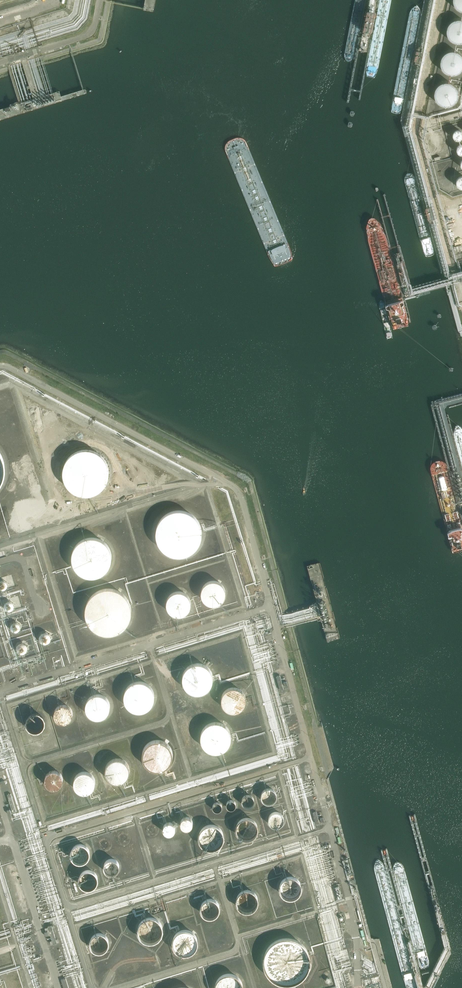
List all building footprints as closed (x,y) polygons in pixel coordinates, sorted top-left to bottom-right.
[(453,0),(453,3),(455,5),(456,7),(458,8),(460,9),(461,10),(461,0),(453,0)] [(461,18),(459,18),(456,19),(454,19),(452,21),(450,22),(449,24),(448,26),(447,28),(447,31),(447,33),(448,35),(449,37),(450,39),(452,41),(454,42),(457,43),(459,43),(461,43),(461,19),(461,18)] [(461,53),(459,51),(457,50),(456,50),(453,49),(450,50),(448,50),(445,51),(444,53),(442,55),(441,57),(440,59),(440,62),(440,65),(441,67),(442,69),(443,71),(445,72),(447,74),(450,75),(452,75),(454,75),(457,74),(459,73),(461,72),(461,71),(461,54),(461,53)] [(459,94),(459,93),(459,91),(458,88),(456,86),(455,84),(453,83),(450,81),(449,81),(445,81),(443,81),(442,81),(440,82),(438,83),(437,85),(435,87),(434,89),(434,92),(433,94),(434,96),(435,99),(436,101),(437,103),(440,104),(442,105),(444,106),(446,106),(448,106),(451,105),(453,104),(455,103),(456,101),(458,98),(458,96),(459,94)] [(461,128),(460,128),(459,128),(458,127),(457,128),(456,128),(455,129),(454,129),(453,130),(453,131),(452,133),(453,135),(453,136),(454,137),(455,138),(456,139),(457,139),(458,139),(459,139),(460,139),(461,138),(461,129),(461,128)] [(452,246),(461,244),(461,212),(445,216),(452,246)] [(109,472),(109,471),(109,469),(108,466),(107,462),(106,460),(105,458),(104,457),(102,455),(101,454),(99,452),(95,450),(94,449),(91,448),(88,448),(86,448),(83,448),(80,448),(78,449),(76,450),(74,451),(72,452),(70,454),(69,455),(66,458),(65,461),(64,463),(63,467),(62,468),(62,471),(62,474),(63,476),(64,479),(65,481),(66,483),(67,485),(69,487),(70,489),(72,490),(75,492),(76,493),(81,494),(83,494),(85,494),(90,494),(92,494),(94,493),(97,492),(99,490),(102,488),(103,487),(105,485),(106,482),(107,480),(108,478),(108,476),(109,474),(109,472)] [(203,533),(203,532),(203,530),(202,528),(202,525),(201,523),(199,520),(198,518),(196,516),(193,513),(190,511),(189,511),(185,509),(183,509),(180,508),(178,508),(175,509),(172,509),(170,510),(167,511),(166,513),(164,514),(162,515),(160,517),(159,519),(157,523),(156,525),(156,527),(155,530),(155,532),(155,536),(156,538),(157,540),(157,542),(159,545),(160,547),(162,548),(165,552),(167,553),(169,554),(173,555),(175,556),(178,556),(180,556),(183,556),(186,555),(188,554),(190,553),(192,552),(194,550),(196,549),(197,547),(199,546),(200,544),(201,542),(202,538),(203,535),(203,533)] [(112,556),(112,554),(112,552),(111,550),(110,548),(108,544),(106,541),(103,539),(100,537),(98,537),(95,536),(91,536),(89,536),(87,536),(86,537),(83,538),(80,540),(77,542),(75,545),(73,548),(72,550),(72,552),(72,556),(72,559),(72,562),(73,564),(75,567),(77,570),(80,572),(83,574),(86,575),(87,576),(91,576),(95,576),(96,576),(99,575),(101,574),(103,573),(106,570),(108,568),(109,566),(110,564),(111,562),(112,560),(112,556)] [(150,573),(151,575),(157,573),(170,569),(170,567),(173,567),(173,565),(176,564),(148,564),(148,569),(145,570),(152,570),(143,573),(149,573),(150,573)] [(9,584),(8,582),(8,581),(7,579),(5,578),(4,578),(3,578),(2,578),(0,578),(0,579),(0,589),(2,589),(4,589),(5,589),(7,588),(8,586),(8,585),(9,584)] [(226,591),(226,589),(225,587),(224,584),(222,582),(220,581),(218,580),(216,579),(214,579),(211,579),(209,580),(207,581),(205,582),(203,584),(202,586),(201,589),(201,591),(201,594),(202,596),(203,598),(204,600),(206,601),(208,603),(210,603),(213,604),(216,604),(218,603),(220,602),(222,600),(224,598),(225,596),(226,594),(226,591)] [(134,609),(134,608),(133,606),(133,604),(133,602),(132,600),(131,598),(130,596),(128,594),(126,592),(125,590),(123,589),(119,587),(116,586),(114,586),(111,586),(107,586),(103,587),(99,589),(98,590),(96,593),(94,594),(93,596),(92,598),(91,600),(90,602),(89,604),(89,606),(89,608),(89,611),(90,613),(91,617),(93,620),(95,624),(97,626),(99,627),(102,629),(104,629),(107,630),(111,631),(114,630),(119,629),(121,628),(123,627),(125,626),(126,625),(128,623),(129,621),(130,620),(131,618),(132,615),(133,613),(133,611),(134,609)] [(192,603),(191,601),(191,598),(189,595),(188,594),(185,592),(184,591),(181,590),(178,590),(177,590),(174,591),(172,592),(170,594),(168,596),(167,598),(167,600),(166,603),(166,605),(167,607),(168,609),(170,611),(171,613),(173,614),(176,615),(178,615),(181,615),(183,615),(185,614),(187,612),(189,610),(190,608),(191,606),(192,603)] [(16,606),(16,605),(15,604),(15,603),(14,602),(13,601),(11,600),(9,600),(8,600),(8,601),(7,601),(6,602),(5,603),(5,605),(5,607),(6,609),(7,610),(8,610),(9,611),(10,611),(11,611),(12,610),(14,609),(15,608),(16,606)] [(22,626),(22,625),(22,624),(21,622),(19,621),(18,620),(17,620),(15,620),(14,621),(13,622),(12,622),(12,623),(11,625),(12,627),(13,629),(14,630),(15,630),(16,631),(18,630),(19,630),(20,629),(21,628),(22,627),(22,626)] [(53,637),(53,636),(52,635),(52,634),(51,632),(50,631),(49,631),(48,630),(46,630),(45,630),(43,630),(42,631),(41,632),(40,633),(39,634),(39,636),(38,637),(39,638),(39,640),(39,641),(40,642),(41,643),(43,644),(45,645),(47,644),(48,644),(50,643),(51,643),(52,642),(52,640),(53,639),(53,637)] [(28,648),(28,647),(28,646),(27,645),(27,644),(26,643),(25,643),(24,642),(23,642),(21,642),(20,642),(18,643),(17,645),(17,647),(17,648),(17,649),(18,650),(18,651),(20,652),(21,653),(22,653),(23,653),(24,653),(26,652),(27,651),(27,650),(28,648)] [(214,678),(213,675),(213,672),(211,669),(209,667),(208,665),(205,664),(202,662),(201,662),(199,662),(196,662),(193,663),(190,664),(187,666),(185,668),(184,671),(183,674),(182,677),(182,680),(183,683),(185,686),(186,688),(189,690),(191,692),(194,693),(197,693),(200,693),(203,692),(205,692),(206,691),(208,689),(211,687),(212,684),(213,681),(214,678)] [(155,696),(155,695),(154,692),(154,689),(152,686),(150,684),(148,682),(146,682),(144,681),(142,680),(139,680),(136,680),(134,681),(131,683),(129,685),(127,687),(126,690),(125,692),(124,695),(125,698),(126,701),(127,704),(129,706),(131,708),(133,709),(136,710),(139,710),(142,710),(145,709),(148,708),(150,706),(152,704),(154,701),(154,698),(155,696)] [(246,699),(246,696),(245,694),(244,692),(243,690),(241,689),(238,687),(236,687),(235,687),(233,687),(231,687),(228,688),(226,689),(225,691),(223,693),(222,695),(221,697),(221,699),(222,702),(222,704),(224,706),(225,708),(227,710),(230,711),(232,711),(234,712),(236,711),(239,711),(240,710),(243,708),(244,706),(245,704),(246,702),(246,699)] [(111,705),(111,703),(110,701),(109,698),(108,696),(106,695),(104,694),(101,693),(99,693),(96,693),(94,694),(92,695),(90,696),(88,698),(87,700),(86,703),(86,705),(86,707),(87,710),(88,712),(89,714),(91,715),(92,716),(94,717),(96,718),(98,718),(101,718),(103,717),(105,716),(107,715),(109,713),(110,711),(111,708),(111,705)] [(73,713),(73,711),(72,709),(71,708),(70,706),(69,705),(68,704),(66,704),(64,704),(62,704),(60,704),(59,705),(57,706),(56,708),(55,709),(54,711),(54,713),(54,715),(55,717),(56,718),(57,720),(58,721),(60,722),(61,722),(63,722),(65,722),(67,722),(68,721),(70,720),(71,718),(72,717),(73,715),(73,713)] [(45,721),(45,719),(45,717),(44,716),(43,715),(42,714),(40,713),(39,712),(37,712),(35,712),(33,712),(31,713),(30,714),(28,716),(28,717),(27,719),(27,721),(27,722),(27,724),(28,726),(29,727),(30,728),(32,729),(34,730),(36,730),(37,730),(39,730),(41,729),(43,728),(44,726),(45,724),(45,723),(45,721)] [(232,737),(232,736),(231,734),(231,731),(229,728),(228,727),(227,725),(226,724),(224,723),(222,722),(219,721),(216,721),(213,721),(210,722),(208,723),(205,725),(203,728),(202,730),(201,733),(201,736),(201,739),(202,742),(203,745),(205,747),(207,749),(210,750),(212,751),(216,752),(219,752),(221,751),(224,750),(226,748),(229,745),(230,743),(231,740),(232,737)] [(173,754),(172,750),(172,748),(170,745),(169,743),(166,741),(164,740),(161,739),(158,739),(155,739),(152,740),(150,741),(147,743),(145,745),(144,748),(143,751),(143,754),(143,756),(144,759),(145,762),(147,764),(150,766),(152,767),(155,768),(158,768),(161,768),(164,767),(166,766),(168,764),(170,762),(172,760),(172,757),(173,754)] [(130,770),(130,767),(129,765),(128,763),(127,761),(125,759),(122,758),(120,757),(118,757),(116,757),(114,758),(111,759),(110,760),(108,762),(107,764),(106,767),(105,769),(106,771),(106,774),(107,776),(108,778),(110,779),(112,781),(115,782),(117,782),(120,782),(122,781),(124,780),(126,779),(128,777),(129,775),(130,773),(130,770)] [(63,778),(63,776),(63,774),(62,773),(60,771),(59,770),(57,770),(55,769),(54,769),(52,769),(50,770),(49,770),(48,772),(46,773),(46,775),(45,777),(45,779),(45,780),(46,782),(47,784),(48,785),(49,786),(51,787),(53,787),(55,788),(57,787),(58,787),(60,785),(61,785),(62,783),(63,782),(63,780),(63,778)] [(96,781),(96,779),(95,777),(94,775),(93,773),(91,772),(89,771),(87,770),(85,770),(83,770),(81,771),(79,771),(77,773),(76,774),(75,776),(74,778),(74,780),(74,782),(74,785),(75,787),(76,789),(78,790),(80,791),(82,792),(85,792),(87,792),(89,791),(91,791),(92,789),(94,787),(95,785),(96,784),(96,781)] [(278,795),(277,793),(277,791),(276,790),(275,789),(274,788),(272,787),(271,786),(269,786),(267,786),(266,787),(265,788),(263,788),(262,790),(261,791),(261,793),(261,795),(261,796),(261,798),(262,799),(263,801),(264,802),(266,802),(267,803),(269,803),(270,803),(272,803),(274,802),(275,801),(276,799),(277,798),(277,796),(278,795)] [(255,800),(255,799),(255,798),(254,797),(254,796),(253,795),(252,794),(251,793),(250,793),(249,793),(247,793),(246,793),(245,794),(244,794),(243,795),(242,797),(242,798),(242,799),(242,800),(242,802),(243,803),(243,804),(244,805),(245,805),(247,806),(248,806),(249,806),(251,806),(251,805),(253,804),(254,802),(255,801),(255,800)] [(7,795),(10,801),(13,812),(16,811),(11,794),(7,795)] [(237,803),(236,801),(236,800),(235,799),(234,798),(232,798),(230,798),(229,798),(228,799),(227,800),(227,801),(227,803),(227,805),(228,806),(229,807),(230,808),(232,808),(234,808),(234,807),(235,807),(236,806),(236,805),(237,803)] [(222,806),(222,804),(221,803),(220,802),(219,802),(218,802),(217,802),(216,802),(215,803),(214,804),(214,806),(214,807),(215,809),(216,809),(217,810),(218,810),(219,810),(220,809),(221,809),(222,807),(222,806)] [(285,819),(284,817),(284,816),(283,814),(282,813),(281,812),(280,811),(278,811),(277,811),(275,811),(273,811),(272,812),(271,813),(270,814),(269,816),(268,817),(268,819),(268,820),(269,822),(269,823),(270,824),(272,826),(274,826),(276,827),(278,827),(279,826),(281,826),(282,825),(283,823),(284,822),(284,821),(285,819)] [(259,827),(258,824),(257,822),(256,820),(255,818),(253,817),(251,816),(249,815),(247,815),(244,815),(242,816),(240,817),(239,819),(237,821),(236,823),(236,825),(236,827),(236,829),(237,831),(238,833),(239,835),(241,836),(243,837),(245,838),(247,838),(250,838),(252,837),(254,836),(255,835),(257,833),(257,831),(258,829),(259,827)] [(194,822),(194,821),(193,819),(192,818),(192,817),(191,816),(190,816),(189,816),(187,816),(186,816),(185,816),(183,817),(183,818),(182,819),(181,820),(181,821),(181,822),(181,823),(181,824),(183,826),(184,827),(185,828),(187,828),(188,828),(190,828),(192,827),(192,826),(193,824),(194,823),(194,822)] [(176,828),(176,826),(176,825),(174,823),(172,822),(171,821),(170,821),(169,821),(167,822),(165,823),(164,824),(164,825),(163,826),(163,827),(163,829),(164,830),(165,832),(166,833),(167,834),(169,834),(170,834),(172,834),(173,833),(174,833),(175,832),(176,830),(176,829),(176,828)] [(226,836),(226,835),(225,833),(225,830),(223,828),(222,826),(220,824),(217,823),(214,822),(212,822),(209,822),(206,823),(204,825),(202,826),(201,828),(200,830),(199,833),(199,835),(199,838),(200,840),(201,843),(202,845),(205,846),(206,847),(209,848),(212,849),(215,849),(217,848),(220,847),(222,845),(223,843),(224,841),(225,838),(226,836)] [(158,830),(158,828),(156,826),(155,825),(154,825),(153,825),(151,825),(150,826),(149,826),(148,828),(147,830),(147,831),(148,832),(149,834),(150,835),(152,835),(154,835),(155,835),(156,834),(157,833),(157,832),(158,830)] [(130,838),(130,836),(128,835),(128,834),(127,833),(125,833),(123,833),(122,833),(121,834),(120,835),(120,836),(119,837),(119,838),(120,840),(121,842),(122,843),(123,843),(124,843),(126,843),(127,843),(128,842),(129,842),(129,840),(130,839),(130,838)] [(110,844),(110,842),(110,841),(109,840),(108,839),(106,838),(105,838),(104,839),(103,839),(102,840),(101,841),(101,842),(100,843),(100,845),(101,847),(102,848),(103,848),(105,849),(107,848),(108,848),(109,847),(110,846),(110,845),(110,844)] [(91,852),(90,850),(90,849),(89,846),(88,845),(86,844),(85,843),(83,842),(81,842),(79,842),(77,842),(76,843),(74,844),(72,846),(71,848),(70,850),(70,851),(70,853),(71,856),(72,857),(73,859),(74,860),(76,861),(78,862),(80,862),(82,862),(84,862),(86,861),(87,859),(89,858),(90,856),(90,854),(91,852)] [(120,866),(119,864),(119,863),(118,861),(117,860),(116,859),(115,859),(113,858),(111,858),(110,858),(108,859),(107,860),(106,861),(105,862),(104,863),(104,864),(104,866),(104,867),(104,869),(105,870),(106,872),(108,873),(109,873),(110,874),(112,874),(113,874),(114,873),(116,873),(117,872),(118,870),(119,869),(119,867),(120,866)] [(99,878),(98,876),(98,875),(97,873),(96,872),(95,870),(93,869),(91,868),(89,868),(87,868),(85,869),(84,869),(82,871),(80,872),(79,874),(79,876),(78,878),(78,880),(79,882),(80,883),(81,885),(82,886),(84,887),(86,888),(88,888),(90,888),(92,888),(93,887),(95,886),(97,884),(98,882),(98,880),(99,878)] [(302,886),(301,883),(301,881),(300,879),(298,878),(297,876),(295,875),(292,874),(290,874),(288,874),(286,875),(284,876),(282,877),(280,879),(279,881),(279,883),(278,886),(279,888),(279,890),(280,892),(282,894),(283,895),(285,896),(288,897),(290,897),(292,897),(294,896),(296,895),(298,894),(300,892),(301,890),(301,888),(302,886)] [(259,899),(259,898),(259,896),(258,894),(257,892),(256,891),(254,889),(252,888),(250,887),(248,887),(245,887),(243,888),(241,889),(240,890),(238,892),(237,894),(237,896),(236,898),(237,900),(237,903),(238,904),(240,906),(241,908),(243,909),(245,909),(247,910),(250,910),(252,909),(254,908),(256,907),(257,905),(258,903),(259,901),(259,899)] [(221,907),(220,905),(220,903),(219,901),(218,900),(216,899),(214,898),(212,897),(211,897),(208,897),(206,898),(205,899),(203,900),(202,901),(201,903),(200,905),(200,907),(200,909),(201,911),(202,912),(203,914),(205,915),(206,916),(208,917),(210,917),(211,917),(214,917),(215,916),(217,915),(218,913),(220,911),(220,909),(221,907)] [(164,928),(164,925),(163,923),(162,920),(160,918),(159,917),(156,916),(153,915),(151,915),(149,915),(146,915),(143,917),(141,918),(139,920),(138,923),(138,925),(137,928),(137,930),(138,933),(139,935),(141,937),(143,939),(145,940),(148,941),(150,941),(153,941),(155,941),(158,939),(160,938),(162,936),(163,933),(164,931),(164,928)] [(57,943),(52,925),(48,926),(53,944),(57,943)] [(199,940),(198,937),(198,935),(196,933),(195,930),(192,929),(190,928),(188,927),(185,927),(182,927),(179,928),(177,929),(176,931),(174,933),(173,935),(172,937),(172,940),(172,943),(173,945),(174,947),(175,949),(177,951),(180,952),(182,953),(185,953),(188,953),(190,953),(192,951),(194,950),(196,948),(197,946),(198,943),(199,940)] [(109,940),(109,938),(109,936),(107,934),(106,933),(104,931),(103,930),(101,930),(99,930),(97,930),(95,931),(93,932),(92,933),(91,935),(90,936),(89,938),(89,940),(90,942),(90,944),(91,946),(93,947),(94,949),(96,950),(98,950),(100,950),(102,950),(104,949),(105,948),(107,947),(108,945),(109,944),(109,942),(109,940)] [(26,934),(19,936),(23,949),(30,946),(26,934)] [(311,960),(311,957),(311,955),(310,952),(309,950),(308,948),(307,946),(306,944),(304,942),(302,941),(300,939),(299,939),(296,937),(293,936),(292,936),(290,936),(287,936),(285,936),(283,936),(281,936),(278,937),(274,939),(272,941),(270,942),(269,944),(267,946),(266,948),(265,950),(264,952),(264,955),(263,957),(263,960),(263,962),(264,965),(265,969),(267,972),(268,974),(270,976),(272,978),(273,979),(276,981),(278,982),(281,983),(283,983),(287,984),(290,984),(292,983),(296,982),(298,981),(300,980),(302,979),(304,977),(306,975),(307,973),(308,972),(309,969),(310,967),(311,965),(311,962),(311,960)] [(244,986),(243,983),(243,980),(242,978),(240,976),(237,974),(235,973),(232,972),(230,971),(227,971),(224,972),(222,973),(219,975),(217,977),(216,980),(215,983),(214,986),(215,987),(243,987),(244,986)]
